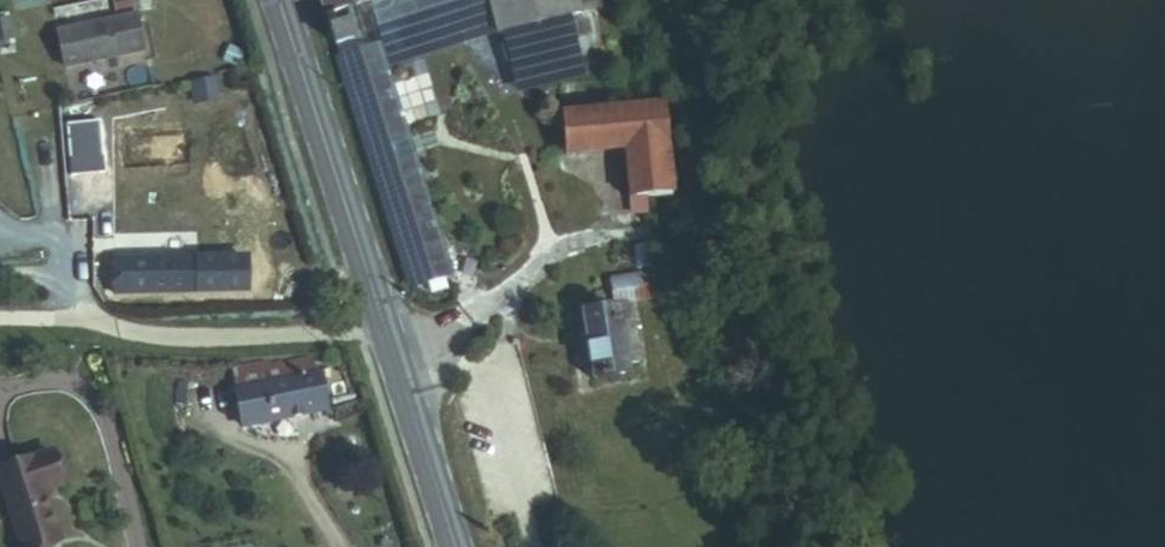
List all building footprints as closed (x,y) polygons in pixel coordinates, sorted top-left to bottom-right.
[(513,42),(616,9),(613,0),(500,0),(513,42)] [(65,71),(149,53),(139,6),(117,11),(119,20),(57,33),(65,71)] [(341,38),(373,28),(367,8),(335,18),(341,38)] [(416,282),(448,272),(377,40),(344,50),(416,282)] [(571,97),(627,84),(620,56),(565,69),(571,97)] [(655,212),(672,207),(651,101),(644,103),(633,106),(627,84),(571,97),(552,101),(571,174),(620,162),(636,218),(655,212)] [(93,288),(197,281),(195,252),(91,259),(93,288)] [(611,299),(646,294),(643,272),(609,276),(611,299)] [(652,385),(648,371),(660,368),(648,317),(595,329),(610,395),(652,385)] [(227,377),(296,373),(295,358),(226,362),(227,377)] [(227,377),(226,362),(212,363),(213,378),(227,377)] [(216,414),(310,408),(307,372),(296,373),(227,377),(213,378),(216,414)] [(17,515),(38,508),(26,475),(0,484),(0,546),(29,546),(17,515)]
